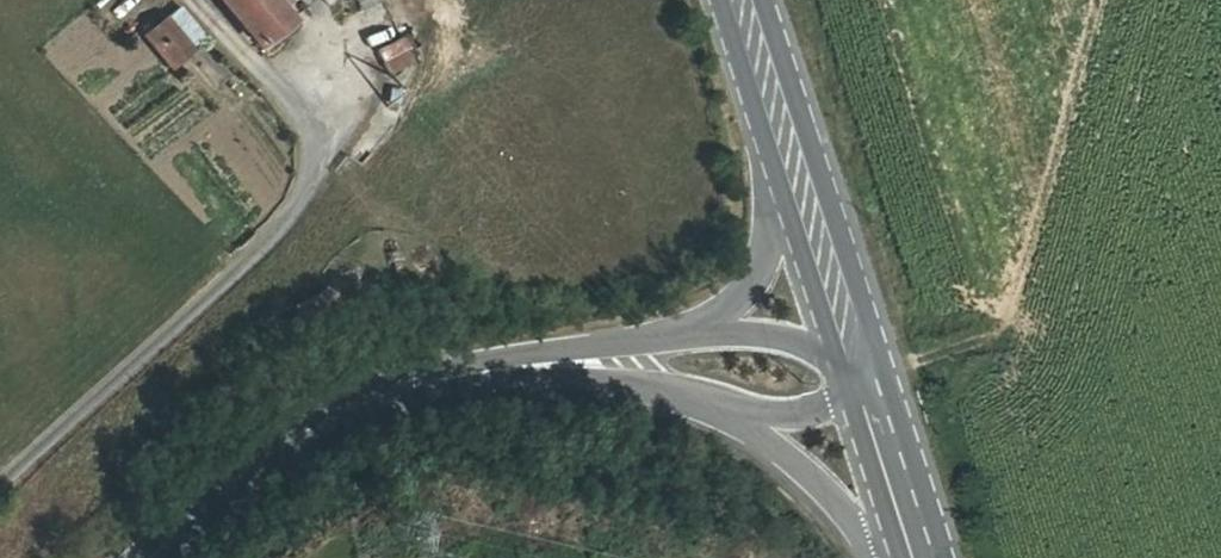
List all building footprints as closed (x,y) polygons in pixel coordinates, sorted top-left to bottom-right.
[(262,42),(287,21),(270,0),(226,0),(262,42)] [(327,9),(338,0),(316,0),(327,9)] [(364,9),(378,0),(360,0),(364,9)] [(166,28),(148,44),(176,77),(194,61),(166,28)] [(401,36),(375,53),(391,77),(417,60),(401,36)]
